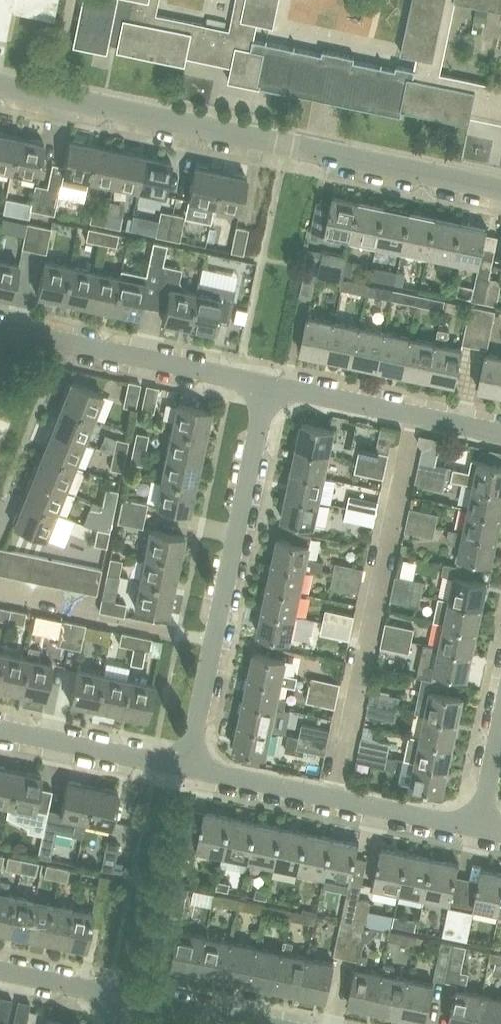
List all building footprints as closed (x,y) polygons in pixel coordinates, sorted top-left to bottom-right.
[(8,33),(13,10),(55,19),(59,0),(0,0),(0,32),(8,33)] [(74,45),(107,52),(109,42),(119,44),(118,49),(186,63),(188,52),(233,61),(229,80),(261,87),(268,52),(252,49),(258,22),(274,26),(279,0),(236,0),(230,29),(156,14),(159,0),(83,0),(74,45)] [(401,52),(418,56),(413,77),(408,76),(402,108),(469,123),(472,111),(500,117),(500,86),(440,73),(455,0),(412,0),(401,52)] [(500,9),(500,0),(458,0),(500,9)] [(18,137),(0,133),(0,169),(11,171),(18,137)] [(18,137),(11,171),(37,176),(44,142),(18,137)] [(86,189),(88,179),(95,144),(70,139),(61,183),(86,189)] [(113,184),(120,150),(95,144),(88,179),(113,184)] [(138,189),(145,155),(120,150),(113,184),(138,189)] [(145,155),(138,189),(164,195),(171,160),(145,155)] [(214,205),(221,171),(195,165),(188,200),(214,205)] [(221,171),(214,205),(239,210),(246,176),(221,171)] [(42,211),(48,186),(36,183),(30,208),(42,211)] [(48,186),(42,211),(54,213),(59,189),(48,186)] [(6,195),(3,212),(17,214),(20,197),(6,195)] [(352,239),(360,200),(333,195),(332,201),(320,199),(313,231),(352,239)] [(377,244),(385,205),(360,200),(352,239),(377,244)] [(402,250),(411,211),(385,205),(377,244),(402,250)] [(105,225),(107,212),(93,209),(90,222),(105,225)] [(168,238),(173,212),(162,210),(156,236),(168,238)] [(428,255),(436,216),(411,211),(402,250),(428,255)] [(107,212),(105,225),(120,228),(123,216),(107,212)] [(180,241),(183,228),(185,215),(173,212),(168,238),(180,241)] [(453,260),(462,221),(436,216),(428,255),(453,260)] [(498,236),(486,234),(488,227),(462,221),(453,260),(479,266),(472,299),(484,302),(490,277),(498,236)] [(35,250),(40,226),(28,223),(23,248),(35,250)] [(40,226),(35,250),(47,253),(52,228),(40,226)] [(231,251),(243,254),(249,229),(236,226),(231,251)] [(101,242),(103,231),(89,228),(87,239),(101,242)] [(103,231),(101,242),(117,246),(119,234),(103,231)] [(120,276),(113,311),(138,316),(141,304),(153,306),(162,266),(166,245),(152,242),(145,275),(120,269),(119,276),(120,276)] [(323,252),(319,268),(345,273),(348,257),(323,252)] [(11,297),(18,263),(0,259),(0,295),(11,297)] [(358,276),(362,262),(349,259),(346,273),(358,276)] [(63,300),(70,266),(44,260),(37,295),(63,300)] [(88,305),(95,271),(70,266),(63,300),(88,305)] [(188,326),(195,292),(183,289),(177,281),(180,270),(162,266),(153,306),(165,309),(163,321),(188,326)] [(383,281),(385,269),(373,266),(370,278),(383,281)] [(113,311),(120,276),(119,276),(95,271),(88,305),(113,311)] [(305,271),(300,295),(312,298),(318,273),(305,271)] [(395,280),(395,283),(404,285),(406,276),(406,273),(405,273),(397,271),(395,280)] [(484,302),(497,305),(500,285),(500,280),(490,277),(484,302)] [(424,279),(422,289),(429,291),(431,282),(427,280),(424,279)] [(369,284),(349,280),(348,290),(367,294),(369,284)] [(195,292),(188,326),(214,332),(216,320),(228,323),(235,289),(198,281),(195,292)] [(394,289),(375,285),(373,295),(392,299),(394,289)] [(420,295),(400,290),(398,300),(418,304),(420,295)] [(445,300),(426,296),(424,306),(443,310),(445,300)] [(475,346),(483,308),(471,305),(463,344),(475,346)] [(488,349),(490,335),(496,310),(483,308),(475,346),(488,349)] [(244,323),(247,311),(237,309),(235,321),(244,323)] [(327,357),(335,321),(308,315),(301,351),(327,357)] [(352,362),(360,326),(335,321),(327,357),(352,362)] [(378,368),(385,331),(360,326),(352,362),(378,368)] [(463,347),(446,344),(447,337),(450,338),(452,331),(439,328),(436,342),(429,378),(455,384),(463,347)] [(403,373),(411,337),(385,331),(378,368),(403,373)] [(429,378),(436,342),(411,337),(403,373),(429,378)] [(486,352),(478,389),(500,393),(500,355),(486,352)] [(60,405),(93,418),(103,394),(70,381),(60,405)] [(141,383),(129,381),(123,406),(136,408),(141,383)] [(159,387),(147,384),(141,409),(154,412),(159,387)] [(171,428),(205,436),(211,410),(176,403),(171,428)] [(84,442),(93,418),(60,405),(51,429),(84,442)] [(329,453),(334,429),(302,422),(297,447),(329,453)] [(200,461),(205,436),(171,428),(166,454),(200,461)] [(74,466),(84,442),(51,429),(41,453),(74,466)] [(134,447),(146,449),(149,434),(137,431),(134,447)] [(129,441),(117,438),(114,453),(126,456),(129,441)] [(143,464),(146,449),(134,447),(131,462),(143,464)] [(324,477),(329,453),(297,447),(292,470),(324,477)] [(386,465),(389,453),(360,447),(358,459),(386,465)] [(435,463),(438,451),(422,448),(420,460),(432,463),(435,463)] [(65,489),(74,466),(41,453),(32,476),(65,489)] [(123,470),(126,456),(114,453),(111,468),(123,470)] [(195,486),(200,461),(166,454),(161,479),(195,486)] [(479,460),(472,458),(469,471),(454,467),(451,479),(474,484),(500,489),(500,464),(479,460)] [(384,477),(386,465),(358,459),(355,471),(384,477)] [(417,472),(446,478),(448,466),(432,463),(420,460),(417,472)] [(319,500),(324,477),(292,470),(287,494),(319,500)] [(443,490),(446,478),(417,472),(415,484),(443,490)] [(55,513),(65,489),(32,476),(23,500),(55,513)] [(190,511),(195,486),(161,479),(155,504),(190,511)] [(474,484),(469,507),(500,514),(500,489),(474,484)] [(107,488),(104,503),(115,505),(118,490),(107,488)] [(314,524),(319,500),(287,494),(282,518),(314,524)] [(348,506),(376,512),(379,500),(378,500),(350,494),(348,506)] [(121,510),(145,515),(148,503),(123,498),(121,510)] [(46,537),(55,513),(23,500),(13,524),(46,537)] [(104,503),(101,518),(112,520),(115,505),(104,503)] [(374,524),(376,512),(348,506),(345,518),(374,524)] [(407,519),(436,525),(439,513),(410,507),(407,519)] [(500,516),(500,514),(469,507),(464,531),(496,537),(500,516)] [(143,527),(145,515),(121,510),(118,522),(143,527)] [(434,537),(436,525),(407,519),(405,531),(434,537)] [(464,531),(449,527),(447,538),(462,541),(457,563),(475,566),(477,559),(491,562),(496,537),(464,531)] [(110,531),(98,528),(95,543),(107,546),(110,531)] [(145,554),(179,561),(185,536),(150,529),(145,554)] [(307,557),(312,534),(294,530),(292,540),(278,537),(273,561),(305,568),(321,572),(323,561),(307,557)] [(10,550),(0,548),(0,574),(5,575),(10,550)] [(16,577),(22,552),(10,550),(5,575),(16,577)] [(28,579),(33,555),(22,552),(16,577),(28,579)] [(174,586),(179,561),(145,554),(140,579),(174,586)] [(39,582),(44,557),(33,555),(28,579),(39,582)] [(51,584),(56,559),(44,557),(39,582),(51,584)] [(123,560),(110,557),(107,573),(120,575),(123,560)] [(62,586),(67,562),(56,559),(51,584),(62,586)] [(300,592),(305,568),(273,561),(268,585),(300,592)] [(73,589),(79,564),(67,562),(62,586),(73,589)] [(362,580),(364,568),(336,562),(333,574),(362,580)] [(473,578),(475,568),(445,562),(442,573),(455,575),(450,599),(482,605),(487,581),(473,578)] [(85,591),(90,566),(79,564),(73,589),(85,591)] [(85,591),(96,594),(102,569),(90,566),(85,591)] [(359,592),(362,580),(333,574),(331,586),(359,592)] [(393,587),(422,593),(424,581),(396,575),(393,587)] [(169,612),(174,586),(140,579),(134,605),(169,612)] [(295,615),(300,592),(268,585),(263,608),(295,615)] [(419,605),(422,593),(393,587),(391,599),(419,605)] [(482,605),(450,599),(440,597),(435,620),(445,622),(477,629),(482,605)] [(99,610),(124,615),(126,603),(101,598),(99,610)] [(290,639),(295,615),(263,608),(258,632),(290,639)] [(27,612),(11,609),(8,621),(24,624),(27,612)] [(352,627),(355,615),(326,609),(323,621),(352,627)] [(69,646),(73,622),(61,620),(57,644),(69,646)] [(350,639),(352,627),(323,621),(321,633),(350,639)] [(73,622),(69,646),(81,649),(85,624),(73,622)] [(383,634),(412,640),(414,628),(386,622),(383,634)] [(472,652),(477,629),(445,622),(440,646),(472,652)] [(134,647),(137,635),(122,632),(119,644),(134,647)] [(409,652),(412,640),(383,634),(381,646),(409,652)] [(137,635),(134,647),(149,650),(152,638),(137,635)] [(467,676),(472,652),(440,646),(433,679),(450,683),(452,673),(467,676)] [(27,657),(19,691),(45,697),(52,663),(37,659),(39,649),(29,647),(27,657)] [(27,657),(2,652),(0,660),(0,687),(19,691),(27,657)] [(299,675),(283,672),(286,659),(254,652),(249,676),(281,683),(296,686),(299,675)] [(95,707),(103,673),(77,668),(70,702),(95,707)] [(120,713),(128,678),(103,673),(95,707),(120,713)] [(278,695),(281,683),(249,676),(244,700),(276,706),(285,708),(288,697),(278,695)] [(338,695),(340,683),(312,677),(309,689),(338,695)] [(448,693),(450,683),(433,679),(423,677),(416,711),(426,713),(458,720),(463,696),(448,693)] [(128,678),(120,713),(146,718),(153,684),(128,678)] [(335,707),(338,695),(309,689),(307,701),(335,707)] [(369,702),(398,708),(400,696),(372,690),(369,702)] [(271,730),(276,706),(244,700),(239,723),(271,730)] [(395,720),(398,708),(369,702),(367,714),(395,720)] [(453,744),(458,720),(426,713),(421,737),(453,744)] [(266,754),(271,730),(239,723),(234,747),(266,754)] [(328,742),(330,730),(302,724),(299,736),(328,742)] [(416,760),(448,767),(453,744),(421,737),(411,735),(406,758),(416,760)] [(325,754),(328,742),(299,736),(297,748),(325,754)] [(359,749),(388,755),(390,743),(362,737),(359,749)] [(385,767),(388,755),(359,749),(357,761),(385,767)] [(443,791),(448,767),(416,760),(411,784),(443,791)] [(16,770),(0,766),(0,802),(9,804),(16,770)] [(52,789),(39,786),(41,775),(16,770),(9,804),(7,813),(30,824),(29,829),(43,832),(44,826),(52,789)] [(83,834),(86,820),(93,786),(68,780),(60,815),(58,828),(56,828),(56,829),(71,832),(83,834)] [(93,786),(86,820),(111,825),(118,791),(93,786)] [(223,854),(231,815),(205,810),(200,833),(188,831),(181,863),(193,866),(197,849),(223,854)] [(248,860),(257,821),(231,815),(223,854),(248,860)] [(274,865),(282,826),(257,821),(248,860),(274,865)] [(44,826),(43,832),(38,856),(50,858),(56,829),(56,828),(44,826)] [(299,870),(307,831),(282,826),(274,865),(299,870)] [(325,876),(333,837),(307,831),(299,870),(325,876)] [(333,837),(325,876),(350,881),(351,881),(352,877),(359,842),(333,837)] [(113,871),(119,842),(107,840),(101,869),(113,871)] [(399,891),(408,852),(381,847),(373,886),(399,891)] [(425,896),(433,857),(408,852),(399,891),(425,896)] [(21,871),(23,859),(8,855),(6,868),(21,871)] [(433,857),(425,896),(451,902),(459,863),(433,857)] [(23,859),(21,871),(36,874),(38,862),(23,859)] [(59,879),(62,867),(47,863),(44,875),(59,879)] [(62,867),(59,879),(67,880),(69,868),(62,867)] [(500,905),(500,872),(481,867),(473,907),(499,912),(500,905)] [(73,907),(66,944),(85,948),(90,924),(102,927),(112,877),(100,875),(92,911),(73,907)] [(218,879),(216,888),(228,890),(230,881),(218,879)] [(189,888),(176,885),(171,912),(183,915),(189,888)] [(256,887),(254,896),(267,898),(268,889),(256,887)] [(16,895),(0,891),(0,935),(5,936),(8,934),(16,895)] [(27,936),(35,899),(16,895),(8,934),(14,935),(15,933),(27,936)] [(221,895),(219,904),(239,908),(240,899),(221,895)] [(354,923),(359,898),(346,896),(341,920),(354,923)] [(354,923),(366,925),(371,901),(359,898),(354,923)] [(46,940),(54,903),(35,899),(27,936),(46,940)] [(246,900),(244,909),(264,913),(266,904),(246,900)] [(54,903),(46,940),(66,944),(73,907),(54,903)] [(272,905),(270,914),(289,918),(291,909),(272,905)] [(455,937),(461,909),(449,906),(443,935),(455,937)] [(461,909),(455,937),(468,940),(474,911),(461,909)] [(297,911),(295,920),(315,924),(317,915),(297,911)] [(346,957),(354,923),(341,920),(334,955),(346,957)] [(359,960),(366,925),(354,923),(346,957),(359,960)] [(198,972),(206,935),(180,930),(172,966),(198,972)] [(397,932),(395,940),(415,944),(417,936),(397,932)] [(224,977),(231,941),(206,935),(198,972),(224,977)] [(249,982),(257,946),(231,941),(224,977),(249,982)] [(300,993),(308,957),(292,953),(294,943),(285,941),(282,951),(275,988),(300,993)] [(449,968),(454,943),(442,941),(436,965),(449,968)] [(461,971),(466,946),(454,943),(449,968),(446,981),(457,983),(449,1023),(476,1023),(482,993),(467,990),(470,973),(461,971)] [(275,988),(282,951),(257,946),(249,982),(275,988)] [(382,972),(366,969),(368,955),(360,954),(358,967),(356,967),(349,1003),(375,1009),(382,972)] [(308,957),(300,993),(326,998),(334,962),(308,957)] [(408,978),(395,975),(397,965),(384,962),(382,972),(375,1009),(400,1014),(408,978)] [(408,978),(400,1014),(427,1020),(434,983),(408,978)] [(482,993),(476,1023),(500,1023),(500,997),(482,993)] [(12,998),(0,995),(0,996),(0,1021),(7,1023),(12,998)] [(30,1002),(18,999),(13,1023),(26,1023),(30,1002)]
